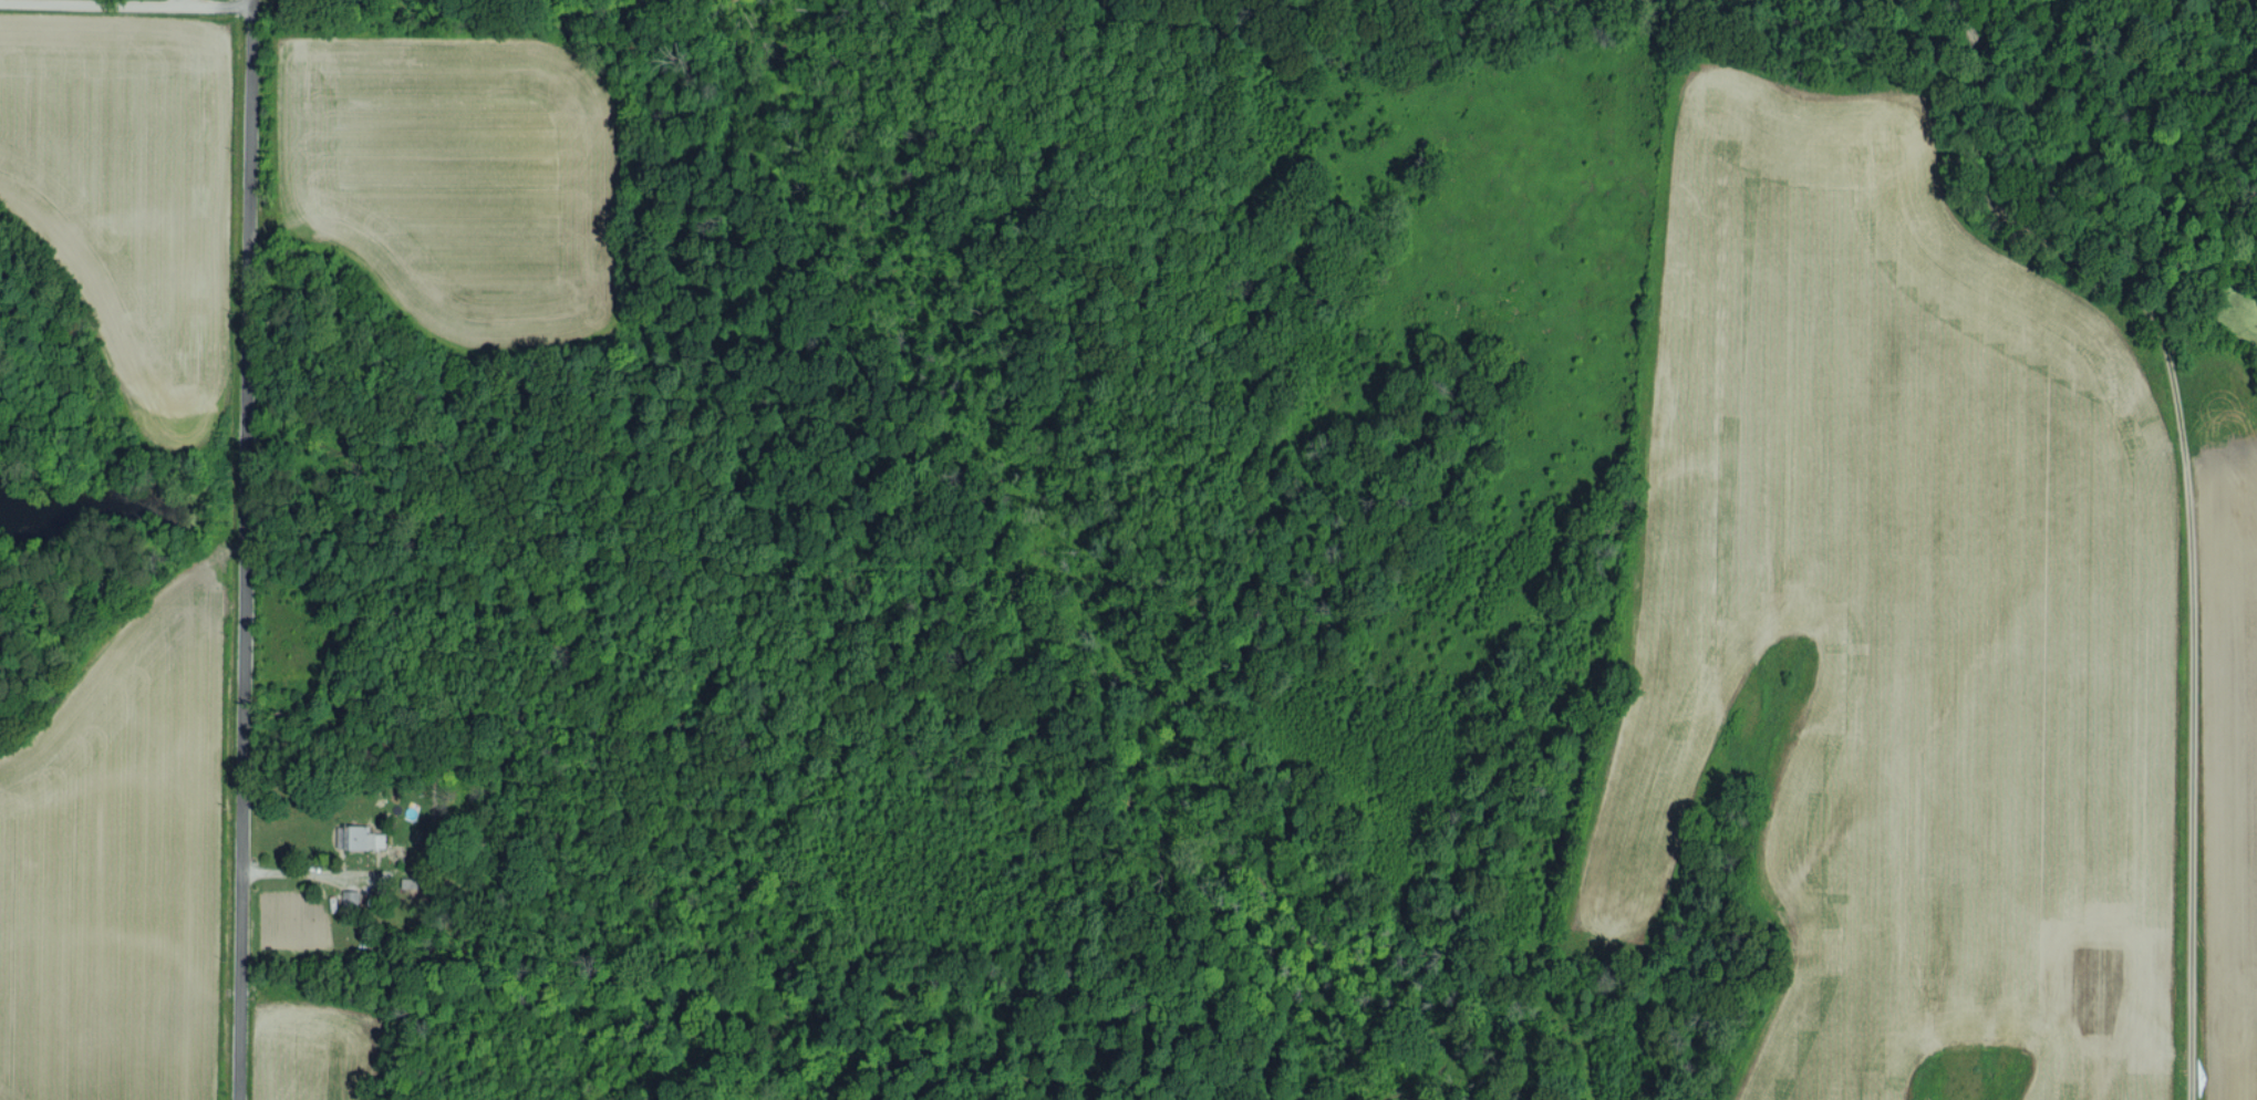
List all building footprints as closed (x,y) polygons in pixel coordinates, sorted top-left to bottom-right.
[(386,831),(365,832),(365,824),(352,825),(353,847),(387,846),(386,831)]
